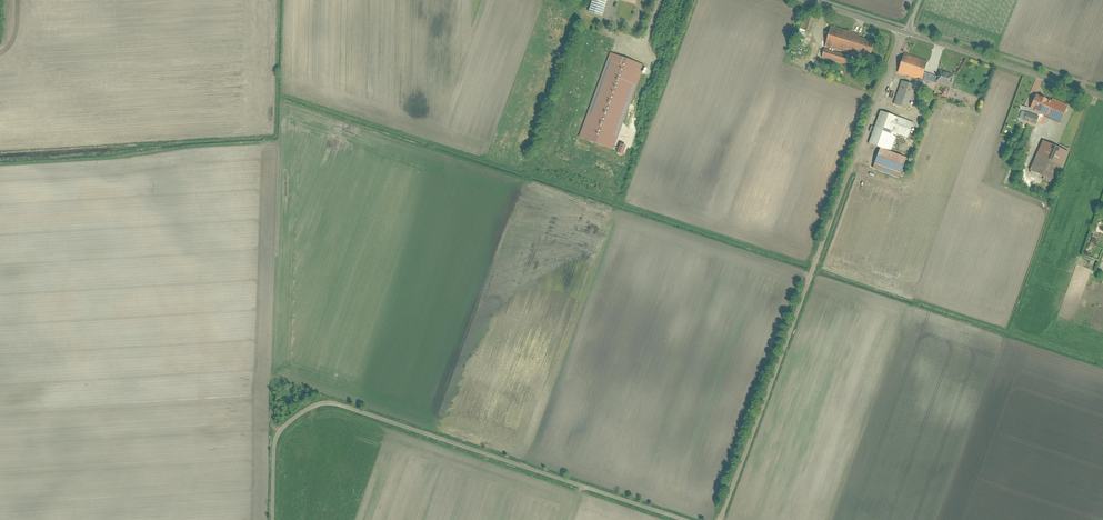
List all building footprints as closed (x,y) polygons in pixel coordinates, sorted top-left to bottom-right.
[(590,12),(603,16),(608,0),(594,0),(590,12)] [(860,35),(832,27),(826,47),(855,56),(856,54),(870,58),(875,42),(860,37),(860,35)] [(802,43),(806,34),(799,31),(796,41),(802,43)] [(826,49),(823,58),(847,66),(850,57),(826,49)] [(614,150),(644,65),(611,53),(581,138),(614,150)] [(928,61),(905,54),(899,72),(922,80),(925,72),(928,61)] [(955,75),(941,71),(937,84),(951,88),(955,75)] [(925,72),(922,80),(935,85),(938,76),(925,72)] [(917,86),(903,81),(895,104),(909,109),(911,103),(914,95),(917,86)] [(914,95),(911,103),(918,105),(921,97),(914,95)] [(1037,96),(1032,109),(1047,115),(1046,118),(1061,124),(1068,106),(1053,99),(1051,102),(1037,96)] [(914,123),(881,112),(870,144),(891,151),(897,134),(909,138),(914,123)] [(1039,117),(1027,113),(1025,121),(1037,125),(1039,117)] [(1069,152),(1045,141),(1032,170),(1045,176),(1043,179),(1055,184),(1069,152)] [(626,146),(621,144),(617,153),(623,155),(626,146)] [(881,148),(874,169),(902,178),(909,158),(881,148)] [(1090,245),(1096,247),(1098,240),(1091,238),(1090,245)]
